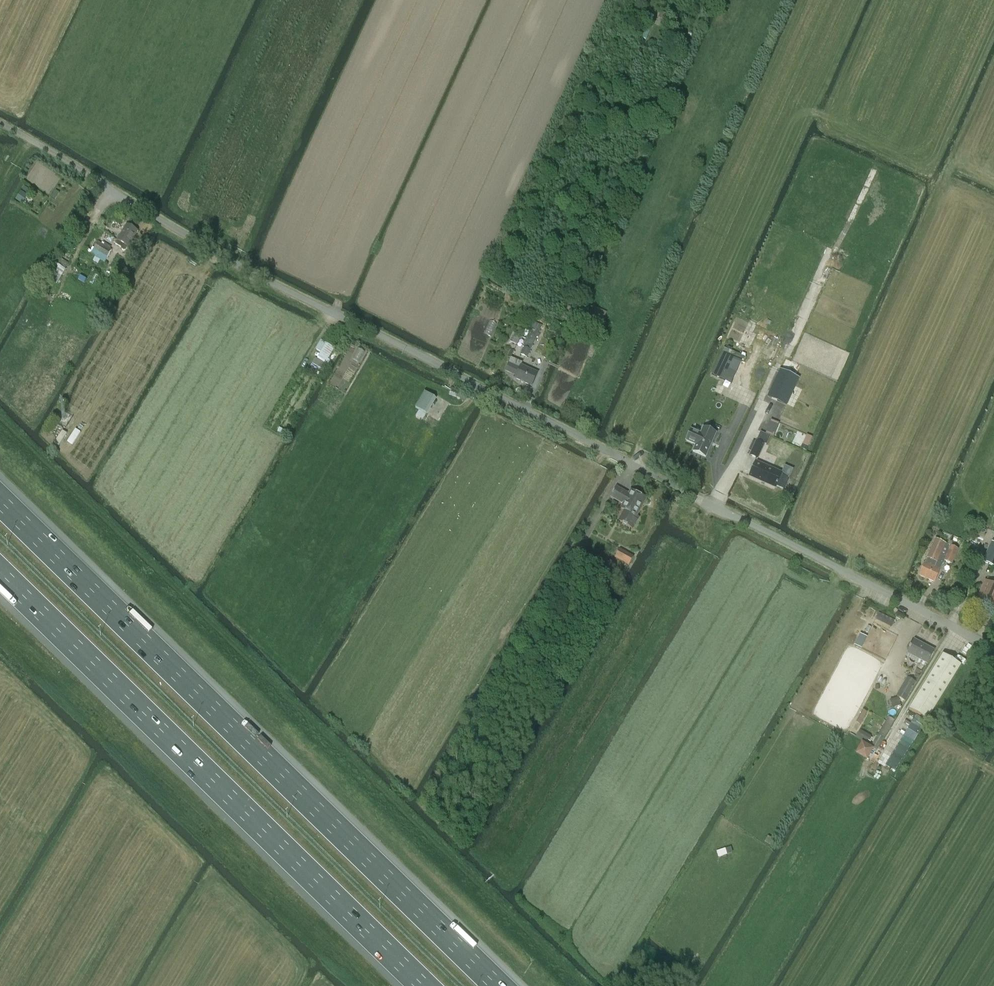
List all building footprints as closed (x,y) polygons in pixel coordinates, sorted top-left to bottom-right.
[(661,12),(657,20),(667,24),(669,19),(664,17),(666,14),(661,12)] [(644,26),(639,37),(646,40),(651,29),(644,26)] [(22,204),(28,195),(21,191),(15,200),(22,204)] [(224,237),(229,232),(225,228),(228,225),(224,222),(216,229),(224,237)] [(126,251),(128,248),(138,231),(127,225),(115,245),(121,248),(121,250),(124,252),(126,251)] [(98,243),(91,254),(105,262),(112,251),(98,243)] [(59,257),(55,263),(65,269),(68,264),(59,257)] [(55,263),(46,277),(57,284),(66,270),(65,269),(55,263)] [(607,312),(594,307),(590,315),(603,321),(607,312)] [(549,323),(554,326),(558,320),(553,317),(549,323)] [(525,347),(522,354),(527,356),(541,326),(534,322),(523,346),(525,347)] [(321,354),(318,359),(326,364),(329,358),(335,348),(327,344),(321,354)] [(738,360),(740,355),(724,348),(722,352),(738,360)] [(532,386),(538,373),(521,366),(522,363),(511,358),(508,364),(505,371),(516,376),(515,379),(532,386)] [(315,359),(312,364),(323,370),(326,365),(315,359)] [(780,370),(768,397),(783,404),(786,405),(798,378),(787,373),(780,370)] [(459,394),(457,396),(464,402),(468,396),(462,390),(459,394)] [(415,408),(426,414),(436,398),(425,392),(415,408)] [(332,418),(335,412),(327,407),(324,413),(332,418)] [(423,420),(436,427),(439,422),(427,415),(423,420)] [(691,430),(686,441),(696,445),(693,452),(706,457),(716,433),(703,428),(700,434),(691,430)] [(76,429),(68,442),(73,445),(81,433),(76,429)] [(59,446),(67,433),(63,431),(54,443),(59,446)] [(758,459),(764,445),(756,442),(750,455),(758,459)] [(775,488),(782,473),(756,462),(750,476),(775,488)] [(637,516),(646,499),(631,490),(629,494),(616,487),(611,497),(623,504),(621,508),(625,510),(619,521),(633,528),(639,518),(637,516)] [(951,564),(958,549),(935,539),(919,575),(934,582),(942,564),(943,564),(944,561),(951,564)] [(992,541),(983,561),(993,566),(993,542),(992,541)] [(635,557),(621,550),(616,558),(631,566),(635,557)] [(611,570),(607,576),(613,579),(616,573),(611,570)] [(976,601),(993,608),(993,607),(993,584),(985,581),(976,601)] [(860,634),(854,645),(861,649),(867,638),(860,634)] [(928,664),(935,651),(915,640),(908,654),(928,664)] [(927,721),(961,665),(943,654),(908,709),(927,721)] [(905,701),(915,682),(908,678),(897,696),(905,701)] [(895,707),(900,705),(898,697),(890,700),(892,705),(895,707)] [(867,713),(863,711),(856,723),(860,725),(867,713)] [(924,726),(926,721),(916,715),(913,719),(924,726)] [(888,718),(871,747),(877,750),(894,721),(888,718)] [(921,730),(924,726),(913,719),(910,724),(921,730)] [(913,742),(921,730),(910,724),(903,736),(913,742)] [(870,737),(860,731),(857,735),(868,741),(870,737)] [(911,746),(913,742),(903,736),(901,740),(911,746)] [(908,750),(911,746),(901,740),(898,744),(908,750)] [(862,744),(856,755),(866,762),(873,750),(862,744)] [(903,758),(908,750),(898,744),(893,752),(903,758)] [(896,771),(903,758),(893,752),(886,765),(896,771)] [(725,848),(716,851),(718,857),(726,855),(725,848)]
